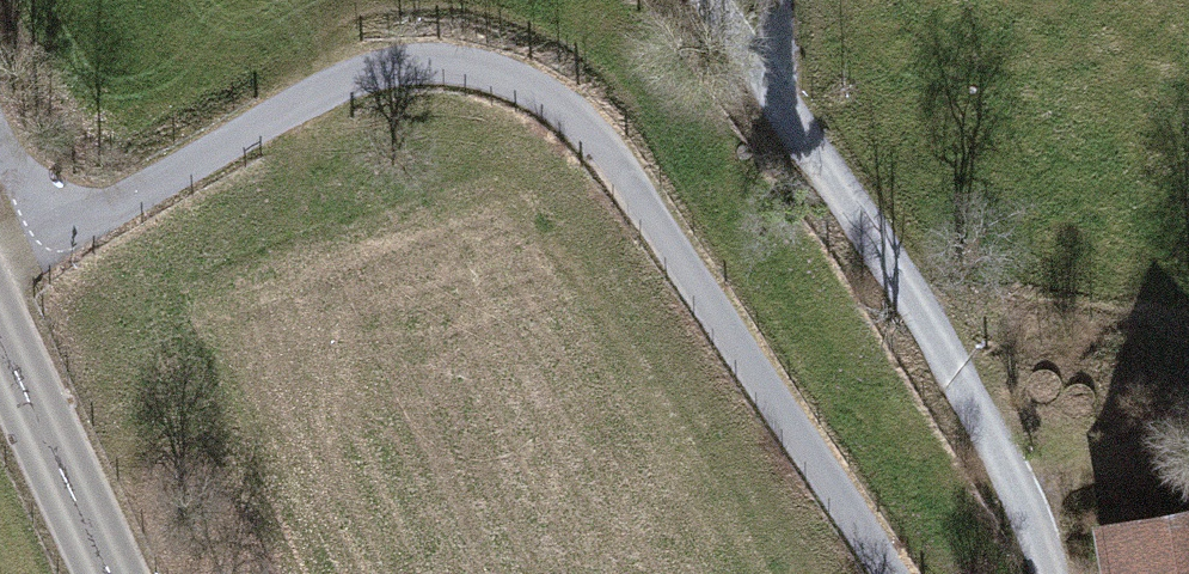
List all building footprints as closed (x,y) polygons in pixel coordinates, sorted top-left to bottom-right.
[(1091,527),(1099,573),(1188,573),(1188,508),(1091,527)]
